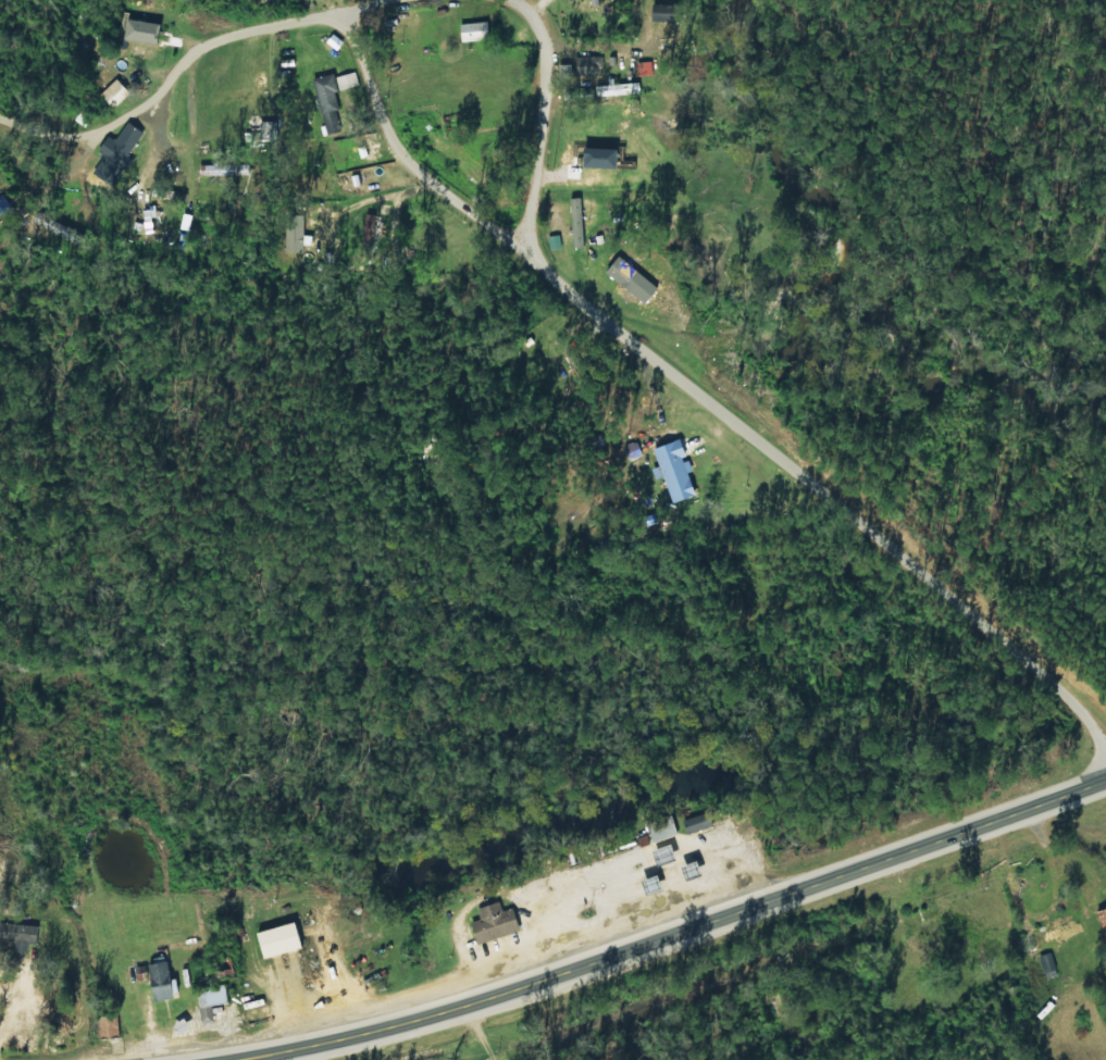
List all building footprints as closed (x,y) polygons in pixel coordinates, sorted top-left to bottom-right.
[(650,21),(671,22),(672,5),(651,4),(650,21)] [(460,24),(462,42),(489,38),(486,21),(460,24)] [(129,34),(130,56),(150,55),(149,33),(129,34)] [(577,75),(600,74),(600,56),(577,57),(577,75)] [(336,77),(340,90),(358,85),(354,71),(336,77)] [(340,114),(333,74),(314,77),(321,117),(340,114)] [(100,94),(114,108),(129,92),(116,79),(100,94)] [(622,84),(596,87),(597,96),(623,94),(622,84)] [(143,132),(127,122),(115,141),(108,136),(98,152),(103,156),(92,173),(112,185),(122,169),(126,171),(134,160),(128,156),(143,132)] [(610,150),(591,150),(591,147),(572,146),(572,173),(596,173),(596,166),(610,166),(610,150)] [(571,199),(573,248),(583,248),(581,198),(571,199)] [(32,221),(73,245),(79,235),(38,210),(32,221)] [(361,238),(372,240),(376,215),(366,214),(361,238)] [(302,252),(302,226),(284,225),(283,252),(302,252)] [(549,249),(560,248),(559,235),(549,236),(549,249)] [(671,503),(695,496),(688,472),(692,471),(689,458),(687,459),(681,440),(655,448),(671,503)] [(712,827),(709,813),(682,818),(685,832),(712,827)] [(652,841),(675,833),(669,817),(646,825),(652,841)] [(477,944),(520,930),(513,907),(501,911),(498,901),(476,908),(479,919),(470,921),(477,944)] [(265,958),(303,948),(296,921),(257,932),(265,958)] [(38,925),(0,922),(0,940),(14,942),(13,951),(27,953),(28,943),(36,944),(38,925)] [(1046,979),(1058,975),(1050,951),(1038,955),(1046,979)] [(173,999),(169,961),(149,963),(154,1001),(173,999)] [(135,967),(137,980),(149,978),(147,966),(135,967)] [(228,1002),(224,984),(196,990),(204,1023),(215,1020),(211,1006),(228,1002)]
